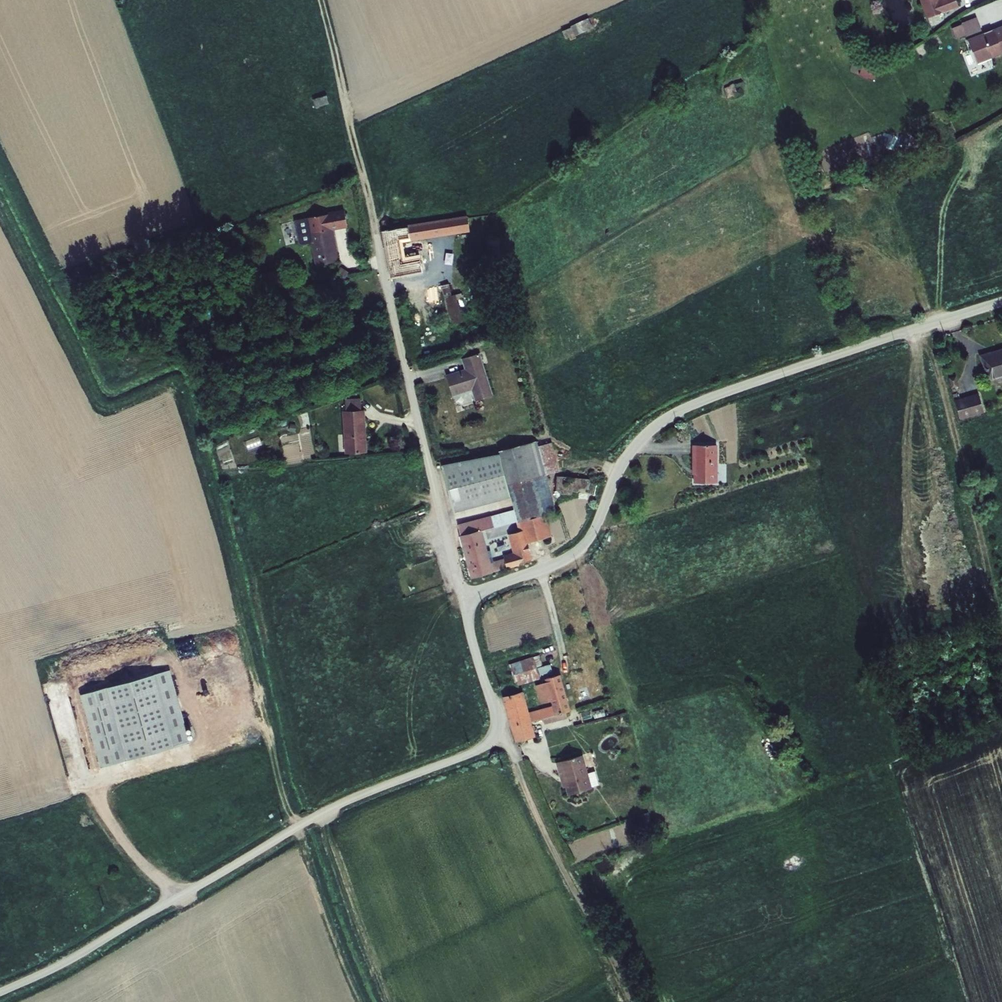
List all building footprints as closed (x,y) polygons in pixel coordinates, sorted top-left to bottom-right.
[(926,18),(960,8),(957,0),(920,0),(926,18)] [(982,31),(977,17),(961,23),(962,24),(952,29),(956,40),(966,35),(967,37),(982,31)] [(562,32),(566,40),(579,34),(574,26),(562,32)] [(968,39),(977,65),(1001,55),(1001,26),(968,39)] [(879,66),(865,61),(859,75),(873,80),(879,66)] [(315,106),(327,103),(325,96),(314,100),(315,106)] [(909,140),(901,137),(899,144),(907,147),(909,140)] [(328,214),(294,221),(299,244),(302,246),(311,244),(315,266),(339,262),(335,231),(348,228),(345,210),(328,213),(328,214)] [(407,225),(407,227),(408,227),(410,240),(410,242),(470,232),(467,216),(407,225)] [(390,280),(423,274),(421,261),(401,264),(400,257),(398,242),(410,240),(408,227),(407,227),(381,231),(390,280)] [(401,264),(421,261),(420,254),(400,257),(401,264)] [(349,273),(342,268),(337,274),(344,279),(349,273)] [(451,326),(463,323),(457,300),(456,295),(452,297),(449,284),(441,286),(451,326)] [(1001,379),(1001,349),(992,353),(991,352),(980,356),(988,383),(1001,379)] [(475,402),(494,396),(480,354),(461,359),(465,370),(446,376),(453,397),(472,391),(475,402)] [(957,377),(949,379),(951,389),(959,387),(957,377)] [(961,421),(984,413),(979,394),(958,400),(955,401),(961,421)] [(345,400),(346,412),(362,411),(361,399),(345,400)] [(342,412),(345,455),(367,454),(365,411),(362,411),(346,412),(342,412)] [(310,433),(280,441),(286,462),(316,454),(310,433)] [(539,447),(538,442),(499,452),(500,455),(442,467),(455,514),(511,499),(514,511),(458,525),(461,537),(482,532),(517,524),(546,515),(557,512),(547,476),(539,447)] [(552,443),(539,447),(547,476),(560,472),(552,443)] [(694,476),(694,484),(718,484),(717,446),(692,445),(692,475),(694,476)] [(590,479),(557,477),(556,492),(563,492),(563,496),(572,496),(573,493),(579,493),(579,490),(589,491),(590,479)] [(503,556),(504,560),(507,569),(520,566),(519,565),(533,561),(528,544),(552,537),(546,515),(517,524),(519,532),(508,535),(513,554),(503,556)] [(461,537),(459,537),(471,580),(494,574),(493,573),(491,564),(488,552),(482,532),(461,537)] [(494,563),(491,564),(493,573),(507,569),(504,560),(494,562),(494,563)] [(534,656),(537,667),(543,665),(540,655),(534,656)] [(516,686),(541,678),(537,667),(534,656),(533,656),(509,664),(516,686)] [(551,663),(538,667),(540,674),(553,671),(551,663)] [(100,768),(189,743),(170,670),(80,695),(100,768)] [(529,712),(532,721),(543,718),(567,712),(571,711),(561,673),(545,678),(546,681),(536,684),(541,703),(551,701),(553,705),(529,712)] [(503,695),(516,741),(536,736),(532,721),(529,712),(524,690),(503,695)] [(604,709),(593,711),(595,718),(606,715),(604,709)] [(567,712),(543,718),(544,724),(568,718),(567,712)] [(569,795),(593,788),(592,787),(588,773),(583,754),(556,762),(563,787),(566,786),(569,795)] [(588,773),(592,787),(599,785),(595,771),(588,773)]
